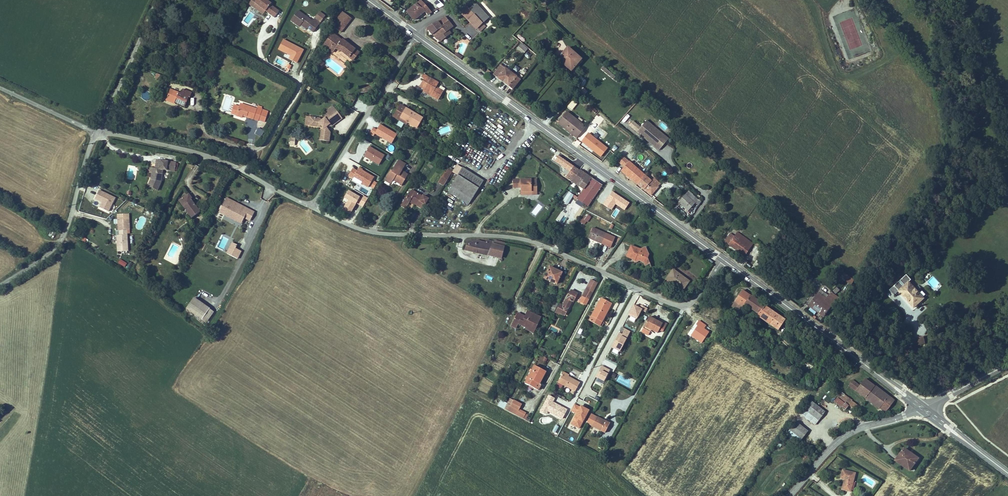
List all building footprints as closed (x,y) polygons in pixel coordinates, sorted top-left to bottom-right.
[(255,0),(252,0),(251,1),(262,10),(264,7),(255,0)] [(273,13),(278,7),(269,0),(255,0),(264,7),(273,13)] [(434,2),(439,8),(443,5),(439,0),(437,0),(434,2)] [(428,8),(423,3),(419,7),(409,15),(417,23),(427,14),(430,17),(435,15),(428,8)] [(438,13),(431,5),(428,8),(435,15),(438,13)] [(297,6),(289,16),(298,22),(299,20),(301,18),(302,19),(301,20),(306,23),(312,28),(319,18),(313,14),(311,16),(297,6)] [(490,16),(482,7),(476,12),(485,21),(490,16)] [(476,12),(474,9),(467,16),(486,35),(490,31),(487,28),(489,26),(485,21),(476,12)] [(342,11),(332,25),(341,33),(352,19),(342,11)] [(459,28),(451,19),(450,19),(432,29),(439,36),(445,42),(446,41),(457,30),(459,28)] [(459,33),(457,30),(446,41),(449,44),(459,33)] [(341,37),(337,34),(330,41),(339,49),(340,48),(348,54),(354,47),(342,37),(341,37)] [(283,39),(278,49),(285,53),(284,56),(297,63),(303,50),(283,39)] [(554,46),(555,47),(558,49),(563,43),(560,40),(559,40),(554,46)] [(516,48),(523,54),(528,48),(521,42),(516,48)] [(359,51),(354,47),(348,54),(352,58),(359,51)] [(582,61),(568,49),(559,60),(573,72),(582,61)] [(323,61),(317,56),(315,59),(320,64),(323,61)] [(614,80),(616,77),(603,65),(600,68),(614,80)] [(502,83),(510,72),(502,66),(493,77),(501,84),(502,83)] [(432,84),(434,81),(420,72),(418,76),(420,77),(416,84),(421,87),(428,92),(429,91),(430,91),(429,94),(436,99),(441,90),(433,86),(434,85),(432,84)] [(512,74),(510,72),(502,83),(508,88),(513,82),(510,80),(514,75),(512,74)] [(517,78),(514,75),(510,80),(513,82),(508,88),(512,91),(522,77),(520,75),(517,78)] [(171,98),(182,102),(186,93),(187,94),(189,89),(180,85),(178,90),(168,85),(164,94),(171,98)] [(255,105),(244,101),(243,104),(237,102),(237,103),(235,112),(241,114),(242,112),(242,111),(246,112),(246,113),(258,117),(261,105),(256,103),(255,105)] [(419,117),(397,105),(391,117),(396,120),(398,117),(404,121),(414,127),(419,117)] [(343,118),(338,111),(334,113),(339,121),(343,118)] [(586,126),(568,111),(558,123),(577,138),(586,126)] [(319,124),(322,128),(320,130),(318,140),(328,141),(329,132),(326,126),(327,125),(328,126),(331,126),(339,121),(334,113),(326,119),(324,116),(320,118),(319,117),(308,116),(308,124),(318,125),(319,124)] [(641,127),(633,120),(629,125),(637,132),(641,127)] [(669,138),(647,120),(641,127),(637,132),(659,150),(669,138)] [(373,128),(370,134),(373,136),(374,133),(381,137),(379,141),(385,145),(387,141),(392,143),(397,134),(380,125),(377,130),(373,128)] [(259,127),(255,134),(261,137),(264,131),(259,127)] [(609,148),(589,132),(582,141),(601,157),(609,148)] [(385,155),(370,146),(365,156),(380,164),(385,155)] [(175,161),(163,160),(162,164),(154,163),(154,167),(151,167),(151,171),(150,171),(149,179),(146,185),(156,190),(160,181),(162,168),(174,170),(175,161)] [(407,165),(399,160),(386,182),(393,186),(395,182),(403,187),(409,177),(403,173),(407,165)] [(646,175),(630,162),(623,171),(640,184),(646,175)] [(576,167),(570,163),(563,174),(569,178),(576,167)] [(582,170),(577,167),(576,167),(569,178),(574,181),(577,176),(582,170)] [(357,171),(352,169),(348,176),(353,178),(351,181),(360,186),(361,184),(368,187),(374,177),(358,168),(357,171)] [(589,174),(582,170),(577,176),(581,179),(578,184),(581,186),(589,174)] [(480,183),(459,171),(448,189),(449,190),(447,194),(467,206),(480,183)] [(443,188),(451,175),(446,172),(437,185),(443,188)] [(599,181),(589,174),(581,186),(575,194),(576,194),(574,196),(586,203),(599,181)] [(653,181),(646,175),(640,184),(654,195),(661,187),(653,181)] [(664,182),(656,176),(653,181),(661,187),(664,182)] [(535,186),(534,185),(533,179),(510,180),(511,188),(518,188),(519,195),(524,195),(524,191),(534,191),(534,190),(535,188),(535,186)] [(99,190),(95,199),(101,203),(99,207),(109,212),(116,198),(99,190)] [(359,197),(348,191),(344,197),(348,200),(343,209),(350,213),(359,197)] [(563,201),(568,204),(574,194),(568,191),(563,201)] [(698,200),(688,192),(682,200),(692,208),(698,200)] [(188,193),(177,201),(191,221),(201,214),(191,200),(192,199),(188,193)] [(423,198),(414,193),(402,209),(407,213),(412,206),(416,209),(418,207),(422,211),(426,206),(431,200),(425,196),(423,198)] [(255,212),(226,198),(218,215),(241,227),(245,220),(249,223),(255,212)] [(592,218),(586,214),(583,220),(587,222),(588,223),(592,218)] [(129,250),(128,228),(129,228),(128,217),(117,218),(117,229),(119,229),(119,234),(116,234),(117,251),(129,250)] [(606,234),(592,228),(588,239),(601,245),(606,234)] [(741,238),(743,235),(735,229),(727,239),(747,255),(753,247),(741,238)] [(615,238),(606,234),(601,245),(611,249),(615,238)] [(755,244),(743,235),(741,238),(753,247),(755,244)] [(475,242),(467,242),(465,251),(489,257),(493,242),(486,240),(485,243),(475,240),(475,242)] [(494,242),(493,242),(489,257),(502,260),(505,247),(504,247),(505,243),(494,241),(494,242)] [(640,245),(631,241),(626,253),(635,256),(636,255),(644,259),(645,254),(648,255),(649,252),(647,249),(642,248),(642,245),(640,245)] [(232,243),(226,254),(238,259),(241,252),(235,249),(237,245),(232,243)] [(685,275),(669,264),(662,275),(678,286),(685,275)] [(563,274),(549,268),(543,280),(557,287),(563,274)] [(847,274),(843,279),(851,285),(854,280),(847,274)] [(582,297),(589,301),(598,284),(590,280),(582,297)] [(924,296),(909,280),(900,289),(914,305),(924,296)] [(756,311),(763,301),(742,286),(733,298),(742,304),(744,302),(756,311)] [(837,301),(828,295),(825,299),(821,296),(825,292),(821,289),(811,303),(827,315),(837,301)] [(563,306),(559,304),(554,314),(559,317),(560,315),(565,318),(572,303),(573,304),(578,294),(571,290),(563,306)] [(839,299),(830,292),(828,295),(837,301),(839,299)] [(611,298),(602,293),(589,316),(598,321),(611,298)] [(214,312),(194,298),(185,311),(205,325),(214,312)] [(742,304),(733,298),(729,304),(738,310),(742,304)] [(554,312),(558,305),(551,301),(548,309),(554,312)] [(785,317),(763,301),(756,311),(755,313),(777,328),(785,317)] [(641,310),(646,312),(647,308),(633,303),(628,315),(638,319),(641,310)] [(527,312),(525,317),(523,322),(515,318),(510,328),(515,331),(518,326),(526,329),(525,330),(531,333),(535,324),(537,325),(541,318),(527,312)] [(663,319),(650,312),(643,325),(650,329),(652,326),(657,329),(659,326),(663,328),(668,320),(663,318),(663,319)] [(525,317),(517,313),(515,318),(523,322),(525,317)] [(697,337),(704,326),(701,323),(703,320),(696,316),(693,319),(694,320),(687,330),(697,337)] [(732,329),(744,334),(745,330),(734,325),(732,329)] [(620,352),(630,331),(624,328),(622,333),(619,332),(611,347),(620,352)] [(914,338),(916,346),(925,344),(923,336),(914,338)] [(610,369),(602,365),(596,376),(604,381),(610,369)] [(546,372),(534,366),(524,384),(533,389),(536,384),(539,385),(546,372)] [(862,393),(871,382),(860,373),(851,385),(862,393)] [(569,378),(563,375),(558,384),(563,386),(575,393),(580,384),(569,378)] [(892,397),(871,382),(862,393),(884,409),(892,397)] [(847,395),(837,387),(828,398),(839,406),(843,400),(851,406),(854,402),(847,396),(847,395)] [(510,399),(507,404),(504,410),(523,420),(526,415),(526,414),(520,410),(522,405),(510,399)] [(504,410),(507,404),(500,400),(497,406),(504,410)] [(824,412),(811,402),(804,411),(818,421),(824,412)] [(589,410),(581,405),(580,406),(574,403),(570,411),(576,414),(571,424),(580,429),(589,410)] [(818,421),(804,411),(801,415),(815,426),(818,421)] [(610,424),(597,417),(592,427),(605,433),(610,424)] [(807,433),(794,423),(788,431),(801,441),(807,433)] [(923,463),(910,453),(901,465),(914,475),(923,463)] [(855,467),(843,465),(841,474),(844,474),(842,485),(851,486),(855,467)]
